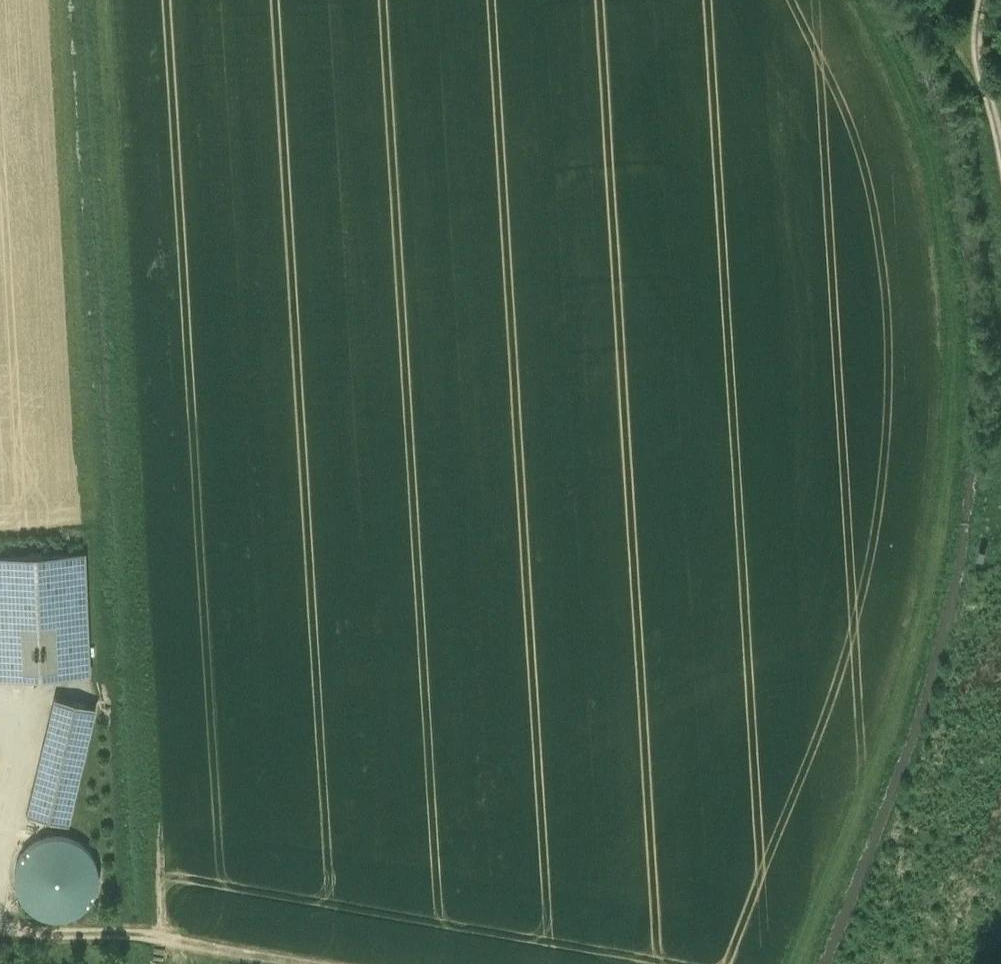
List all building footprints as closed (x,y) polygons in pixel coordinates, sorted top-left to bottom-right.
[(0,556),(0,675),(88,672),(83,552),(0,556)] [(95,707),(54,698),(27,816),(68,825),(95,707)] [(23,840),(23,913),(89,913),(89,840),(23,840)]
